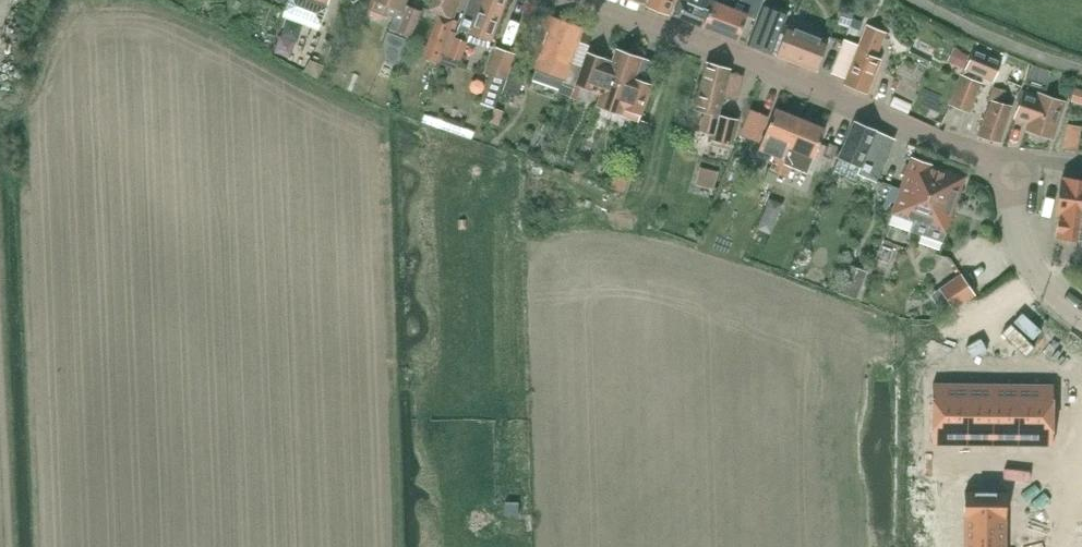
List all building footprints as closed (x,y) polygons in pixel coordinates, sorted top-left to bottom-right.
[(284,9),(320,23),(326,7),(324,6),(326,2),(328,3),(329,0),(288,0),(287,2),(286,3),(284,9)] [(411,35),(420,11),(403,5),(405,0),(371,0),(368,9),(370,14),(382,18),(387,16),(388,15),(394,17),(390,27),(389,31),(387,30),(383,41),(384,59),(396,64),(407,34),(411,35)] [(420,55),(423,56),(422,57),(438,63),(451,28),(455,29),(459,20),(453,18),(460,0),(432,0),(429,9),(439,13),(427,45),(424,44),(420,55)] [(448,56),(460,60),(467,41),(488,47),(490,41),(491,41),(507,0),(470,0),(448,56)] [(647,6),(670,14),(675,0),(649,0),(647,6)] [(674,16),(702,27),(703,26),(711,5),(713,0),(689,0),(688,2),(682,0),(680,0),(674,16)] [(703,26),(738,40),(748,16),(756,19),(763,0),(739,0),(736,1),(733,0),(713,0),(711,5),(703,26)] [(764,6),(749,44),(773,53),(781,33),(785,34),(777,55),(817,70),(828,41),(784,24),(787,15),(764,6)] [(572,97),(578,76),(582,66),(572,62),(583,28),(550,17),(546,30),(550,32),(534,79),(558,88),(557,92),(572,97)] [(845,40),(833,73),(846,79),(844,83),(867,93),(875,74),(871,72),(885,37),(889,39),(890,35),(868,25),(860,45),(845,40)] [(491,75),(506,80),(516,54),(495,46),(485,73),(491,75)] [(601,94),(597,105),(622,114),(624,109),(641,115),(651,85),(634,79),(642,57),(617,49),(612,61),(601,94)] [(1002,60),(974,49),(966,69),(993,80),(1002,60)] [(969,55),(960,51),(954,64),(963,68),(969,55)] [(601,94),(612,61),(589,52),(580,77),(578,76),(572,97),(577,99),(582,87),(601,94)] [(304,70),(318,78),(324,66),(310,59),(304,70)] [(512,67),(503,91),(519,97),(524,80),(520,79),(523,71),(518,69),(520,64),(515,62),(513,67),(512,67)] [(706,62),(694,108),(705,111),(700,130),(712,133),(710,139),(712,140),(731,145),(737,119),(719,114),(731,69),(731,68),(706,62)] [(1030,69),(1026,82),(1047,89),(1051,77),(1030,69)] [(500,96),(506,80),(491,75),(486,90),(500,96)] [(961,76),(950,103),(970,111),(981,84),(961,76)] [(992,101),(978,135),(999,142),(1012,104),(1004,102),(1007,90),(994,86),(989,101),(992,101)] [(1070,101),(1081,104),(1081,90),(1074,87),(1070,101)] [(1037,96),(1024,91),(1015,118),(1028,123),(1026,129),(1053,138),(1065,103),(1038,94),(1037,96)] [(776,108),(759,148),(775,154),(769,170),(777,174),(788,147),(800,118),(776,108)] [(750,109),(740,134),(758,142),(768,116),(750,109)] [(788,147),(777,174),(788,178),(794,163),(795,164),(800,152),(813,157),(825,128),(800,118),(788,147)] [(839,158),(833,171),(856,181),(859,174),(876,182),(895,138),(856,121),(839,158)] [(829,142),(823,156),(832,159),(838,146),(829,142)] [(965,176),(912,157),(910,162),(892,213),(915,221),(911,231),(942,242),(965,176)] [(699,167),(695,184),(714,189),(718,172),(699,167)] [(624,192),(631,174),(615,168),(609,187),(624,192)] [(1062,177),(1057,213),(1059,214),(1056,236),(1081,240),(1081,180),(1062,177)] [(770,198),(758,229),(771,234),(783,204),(770,198)] [(848,264),(839,293),(858,300),(868,271),(848,264)] [(950,303),(937,313),(941,319),(976,295),(961,273),(939,288),(950,303)] [(933,384),(933,414),(968,414),(968,384),(933,384)] [(968,384),(968,414),(993,414),(993,384),(968,384)] [(993,384),(993,414),(1018,414),(1018,385),(993,384)] [(1018,385),(1018,414),(1053,415),(1053,385),(1018,385)] [(933,414),(932,444),(968,444),(968,414),(933,414)] [(968,414),(968,444),(992,444),(993,414),(968,414)] [(993,414),(992,444),(1017,444),(1018,414),(993,414)] [(1018,414),(1017,444),(1053,445),(1053,415),(1018,414)] [(965,492),(964,517),(1006,518),(1007,492),(965,492)] [(519,502),(506,502),(506,516),(519,516),(519,502)] [(964,517),(964,541),(1006,541),(1006,518),(964,517)]
